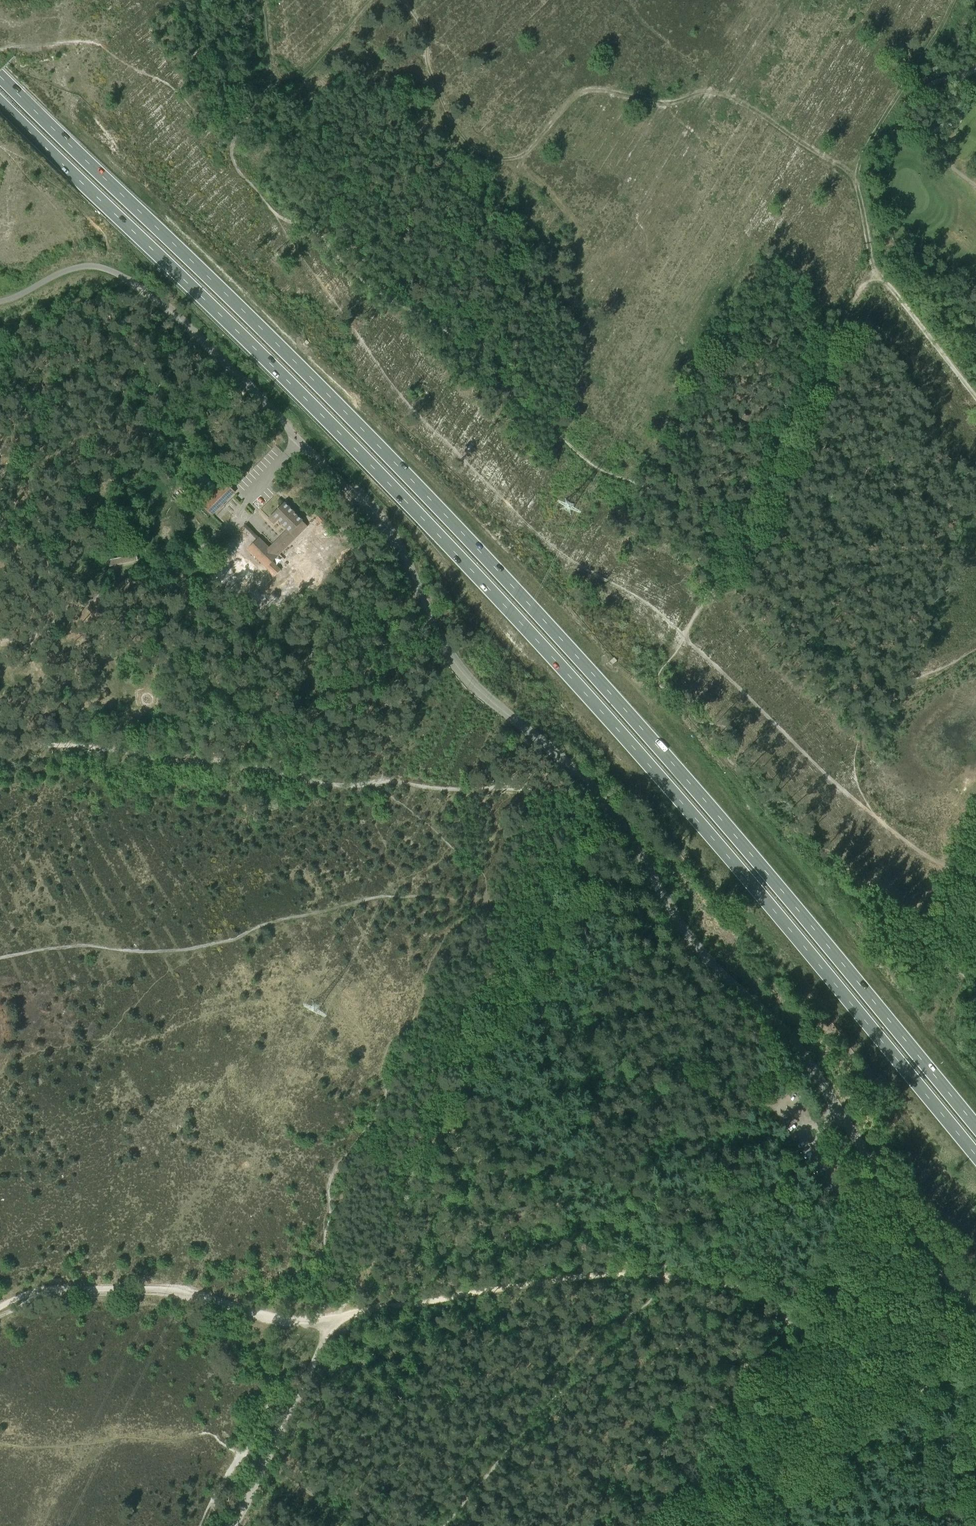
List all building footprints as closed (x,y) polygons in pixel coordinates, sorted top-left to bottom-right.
[(234,492),(226,483),(203,506),(211,515),(234,492)] [(284,503),(277,510),(269,518),(275,524),(277,520),(286,528),(269,547),(259,537),(248,549),(270,571),(275,566),(271,561),(307,525),(284,503)] [(321,515),(317,519),(322,524),(326,521),(321,515)] [(264,578),(271,571),(266,567),(260,573),(264,578)]
